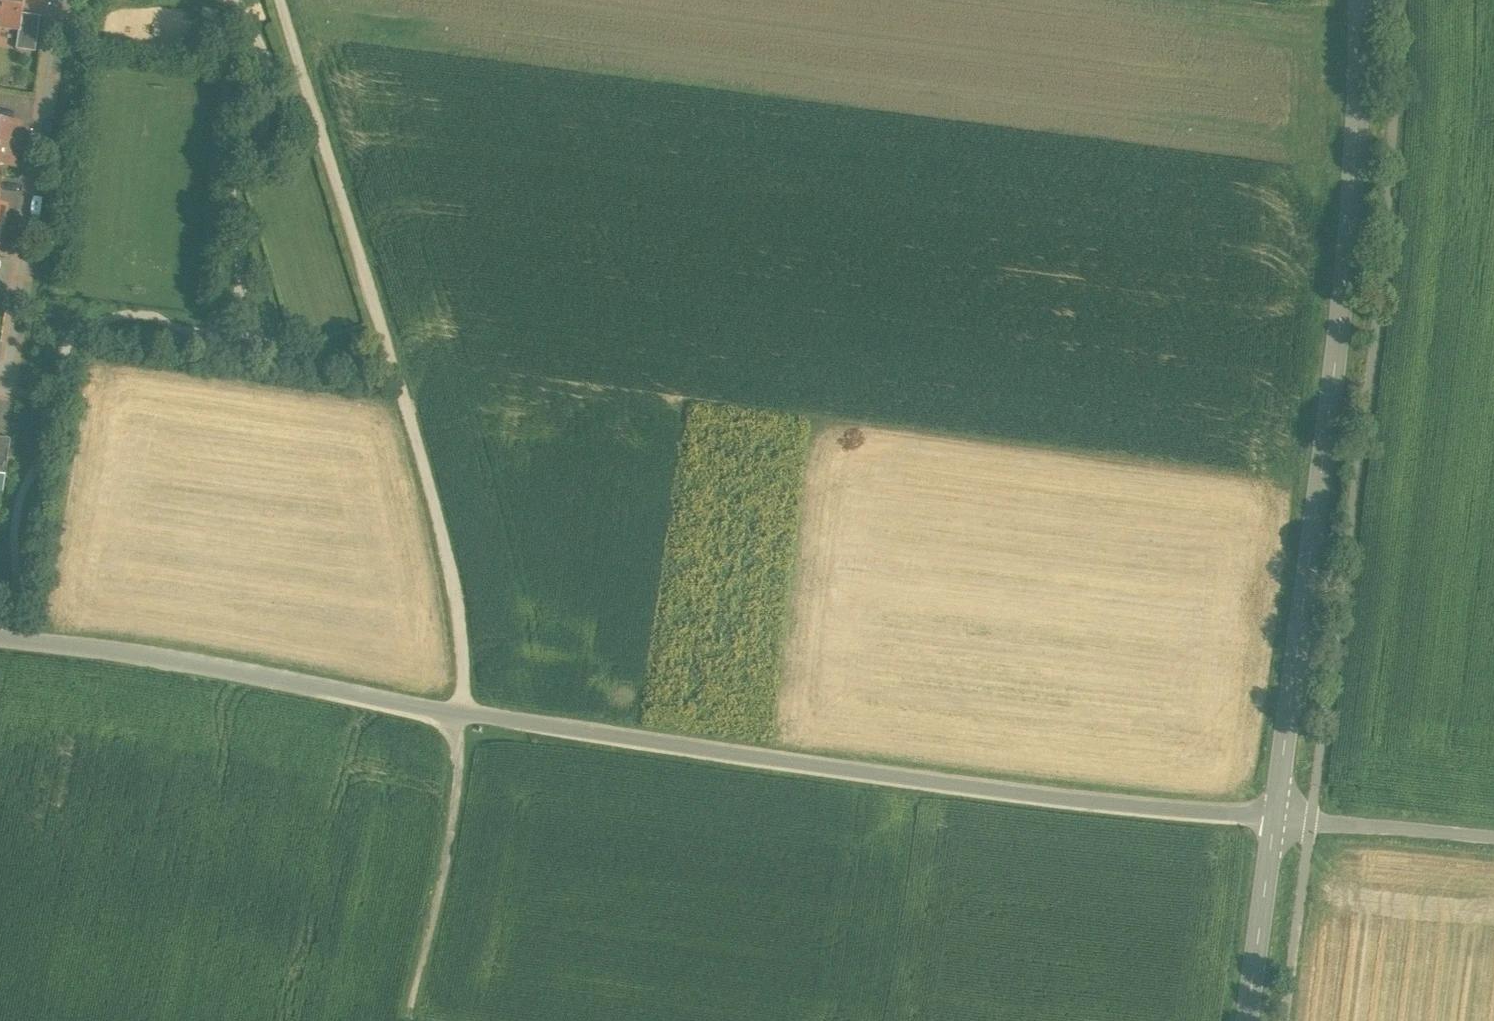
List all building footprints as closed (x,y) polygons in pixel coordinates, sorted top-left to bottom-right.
[(19,32),(21,32),(23,14),(25,0),(0,0),(0,29),(19,32)] [(41,17),(23,14),(21,32),(19,32),(17,50),(36,52),(41,17)] [(0,123),(0,165),(14,167),(20,126),(0,123)] [(3,246),(9,206),(0,205),(0,246),(3,246)] [(0,438),(0,474),(6,475),(11,440),(0,438)]
